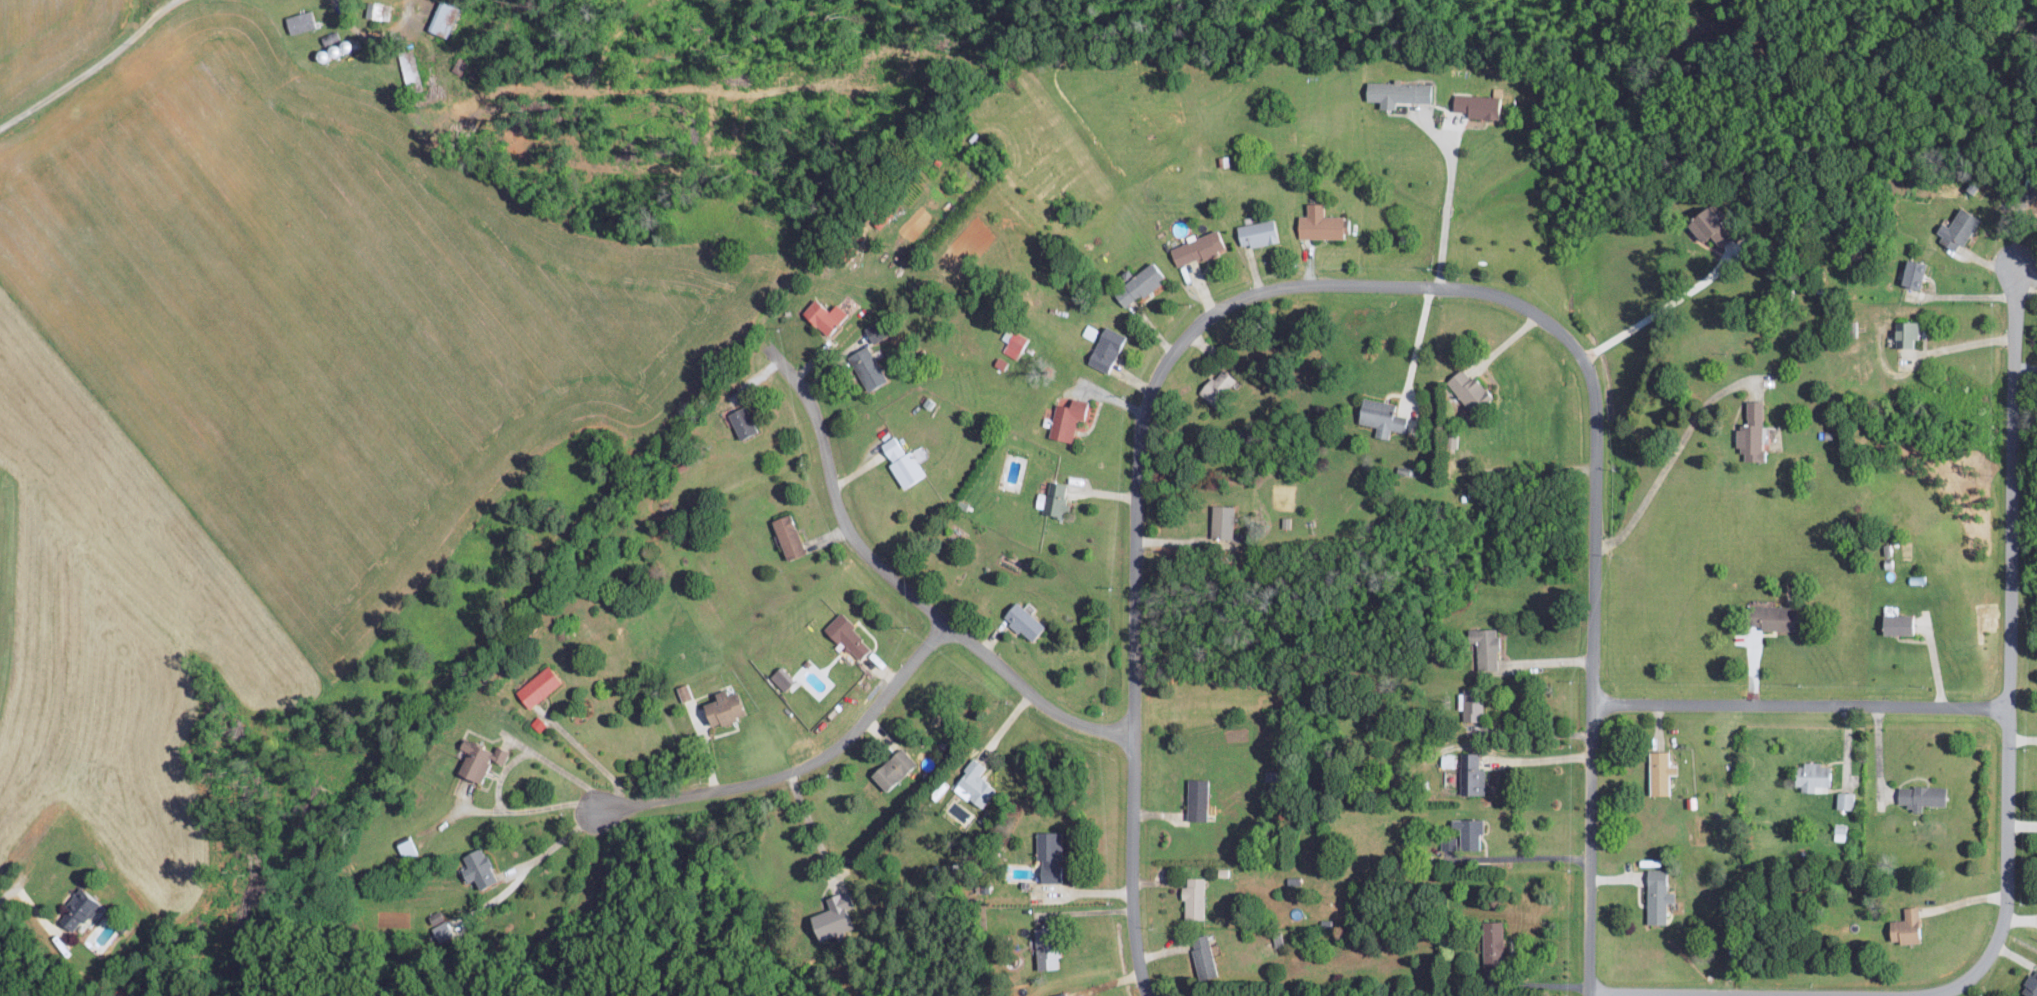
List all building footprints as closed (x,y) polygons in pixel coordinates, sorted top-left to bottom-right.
[(425,30),(444,38),(456,9),(437,1),(425,30)] [(389,19),(389,3),(364,2),(364,18),(389,19)] [(283,17),(289,35),(313,27),(308,10),(283,17)] [(312,55),(317,65),(347,48),(341,38),(312,55)] [(420,84),(412,51),(398,54),(406,87),(420,84)] [(1429,103),(1429,84),(1398,83),(1398,82),(1364,81),(1364,101),(1378,101),(1378,109),(1394,109),(1394,102),(1429,103)] [(1453,93),(1452,110),(1466,112),(1465,117),(1495,120),(1498,88),(1493,87),(1492,97),(1453,93)] [(1341,237),(1340,215),(1322,216),(1321,204),(1305,204),(1305,215),(1296,215),(1297,238),(1341,237)] [(1934,231),(1941,234),(1937,242),(1958,252),(1976,216),(1957,206),(1948,226),(1939,222),(1934,231)] [(1702,241),(1717,224),(1699,207),(1683,224),(1702,241)] [(1238,246),(1275,242),(1272,220),(1236,224),(1238,246)] [(1168,247),(1175,265),(1200,256),(1201,257),(1223,250),(1216,230),(1168,247)] [(838,256),(847,262),(856,248),(847,242),(838,256)] [(1925,262),(1905,258),(1899,284),(1919,288),(1925,262)] [(1163,277),(1150,262),(1112,292),(1124,308),(1163,277)] [(834,302),(827,311),(812,298),(800,313),(825,335),(845,312),(834,302)] [(1917,320),(1900,320),(1900,328),(1893,328),(1892,339),(1899,339),(1899,346),(1911,347),(1911,338),(1916,338),(1917,320)] [(1087,365),(1109,371),(1121,332),(1099,325),(1087,365)] [(1026,337),(1005,326),(1000,338),(1006,341),(1001,351),(1016,358),(1026,337)] [(886,379),(865,344),(846,355),(866,390),(886,379)] [(1489,396),(1461,366),(1444,381),(1471,411),(1489,396)] [(1209,402),(1234,379),(1222,367),(1197,390),(1209,402)] [(1055,403),(1047,436),(1069,442),(1075,418),(1084,420),(1088,401),(1070,397),(1068,406),(1055,403)] [(1393,402),(1361,397),(1356,422),(1375,426),(1373,436),(1386,438),(1388,429),(1402,432),(1405,416),(1391,413),(1393,402)] [(1743,460),(1760,460),(1762,400),(1745,400),(1745,423),(1735,422),(1735,449),(1743,449),(1743,460)] [(726,411),(736,438),(754,431),(745,405),(726,411)] [(878,444),(889,463),(887,464),(901,488),(924,474),(910,448),(904,452),(894,435),(878,444)] [(1065,483),(1053,481),(1047,514),(1064,517),(1067,498),(1062,497),(1065,483)] [(1046,509),(1050,495),(1038,492),(1034,506),(1046,509)] [(1231,538),(1232,506),(1210,505),(1209,537),(1231,538)] [(770,519),(783,559),(802,553),(789,513),(770,519)] [(1042,626),(1014,600),(1000,615),(1028,641),(1042,626)] [(1759,629),(1797,630),(1798,606),(1746,605),(1746,624),(1759,625),(1759,629)] [(824,626),(855,661),(870,648),(839,613),(824,626)] [(1880,634),(1910,634),(1911,614),(1880,613),(1880,634)] [(1475,669),(1496,669),(1495,628),(1465,629),(1466,642),(1475,642),(1475,669)] [(528,709),(561,681),(547,665),(515,692),(528,709)] [(787,686),(793,680),(780,665),(774,671),(787,686)] [(680,701),(689,698),(685,684),(676,686),(680,701)] [(707,726),(717,722),(718,724),(743,715),(735,692),(726,695),(724,688),(711,693),(713,698),(699,704),(707,726)] [(1459,709),(1462,709),(1462,721),(1482,721),(1482,692),(1458,693),(1459,709)] [(539,731),(546,723),(536,715),(529,724),(539,731)] [(479,783),(488,758),(502,764),(507,750),(494,746),(492,750),(460,738),(457,748),(464,750),(455,774),(479,783)] [(868,773),(882,790),(914,764),(900,747),(868,773)] [(1648,795),(1667,795),(1667,773),(1674,773),(1674,765),(1667,765),(1666,751),(1647,751),(1648,795)] [(1463,794),(1483,794),(1483,768),(1477,768),(1477,753),(1464,753),(1463,794)] [(950,789),(980,808),(993,788),(976,777),(983,766),(970,758),(950,789)] [(1813,790),(1813,785),(1830,785),(1829,765),(1819,766),(1819,762),(1792,763),(1793,790),(1813,790)] [(1185,820),(1205,821),(1206,779),(1186,778),(1185,820)] [(1943,805),(1943,786),(1896,786),(1896,803),(1908,804),(1908,812),(1920,812),(1920,805),(1943,805)] [(1853,793),(1836,792),(1835,808),(1852,809),(1853,793)] [(1459,850),(1477,849),(1477,833),(1481,833),(1480,819),(1450,819),(1450,828),(1458,828),(1459,850)] [(1848,824),(1835,823),(1833,839),(1846,841),(1848,824)] [(1060,831),(1035,831),(1035,859),(1038,859),(1038,882),(1059,882),(1060,831)] [(418,853),(410,837),(395,844),(402,860),(418,853)] [(1440,850),(1455,850),(1455,837),(1440,837),(1440,850)] [(460,855),(465,867),(459,870),(464,882),(472,879),(477,888),(494,880),(479,846),(460,855)] [(1645,923),(1664,924),(1665,902),(1672,902),(1673,892),(1664,892),(1664,869),(1646,869),(1645,923)] [(1182,919),(1202,919),(1203,877),(1185,877),(1185,886),(1180,886),(1179,899),(1183,899),(1182,919)] [(74,934),(94,901),(75,889),(55,922),(74,934)] [(851,928),(844,909),(851,906),(847,893),(837,896),(835,893),(824,897),(828,909),(808,916),(816,940),(851,928)] [(1888,920),(1889,943),(1919,942),(1918,906),(1903,906),(1903,919),(1888,920)] [(437,942),(452,935),(445,920),(430,927),(437,942)] [(1482,963),(1502,962),(1501,921),(1481,921),(1482,963)] [(1215,975),(1205,934),(1188,938),(1198,980),(1215,975)] [(1057,969),(1056,948),(1035,948),(1035,969),(1057,969)] [(2033,969),(2020,993),(2025,995),(2036,995),(2036,971),(2033,969)]
